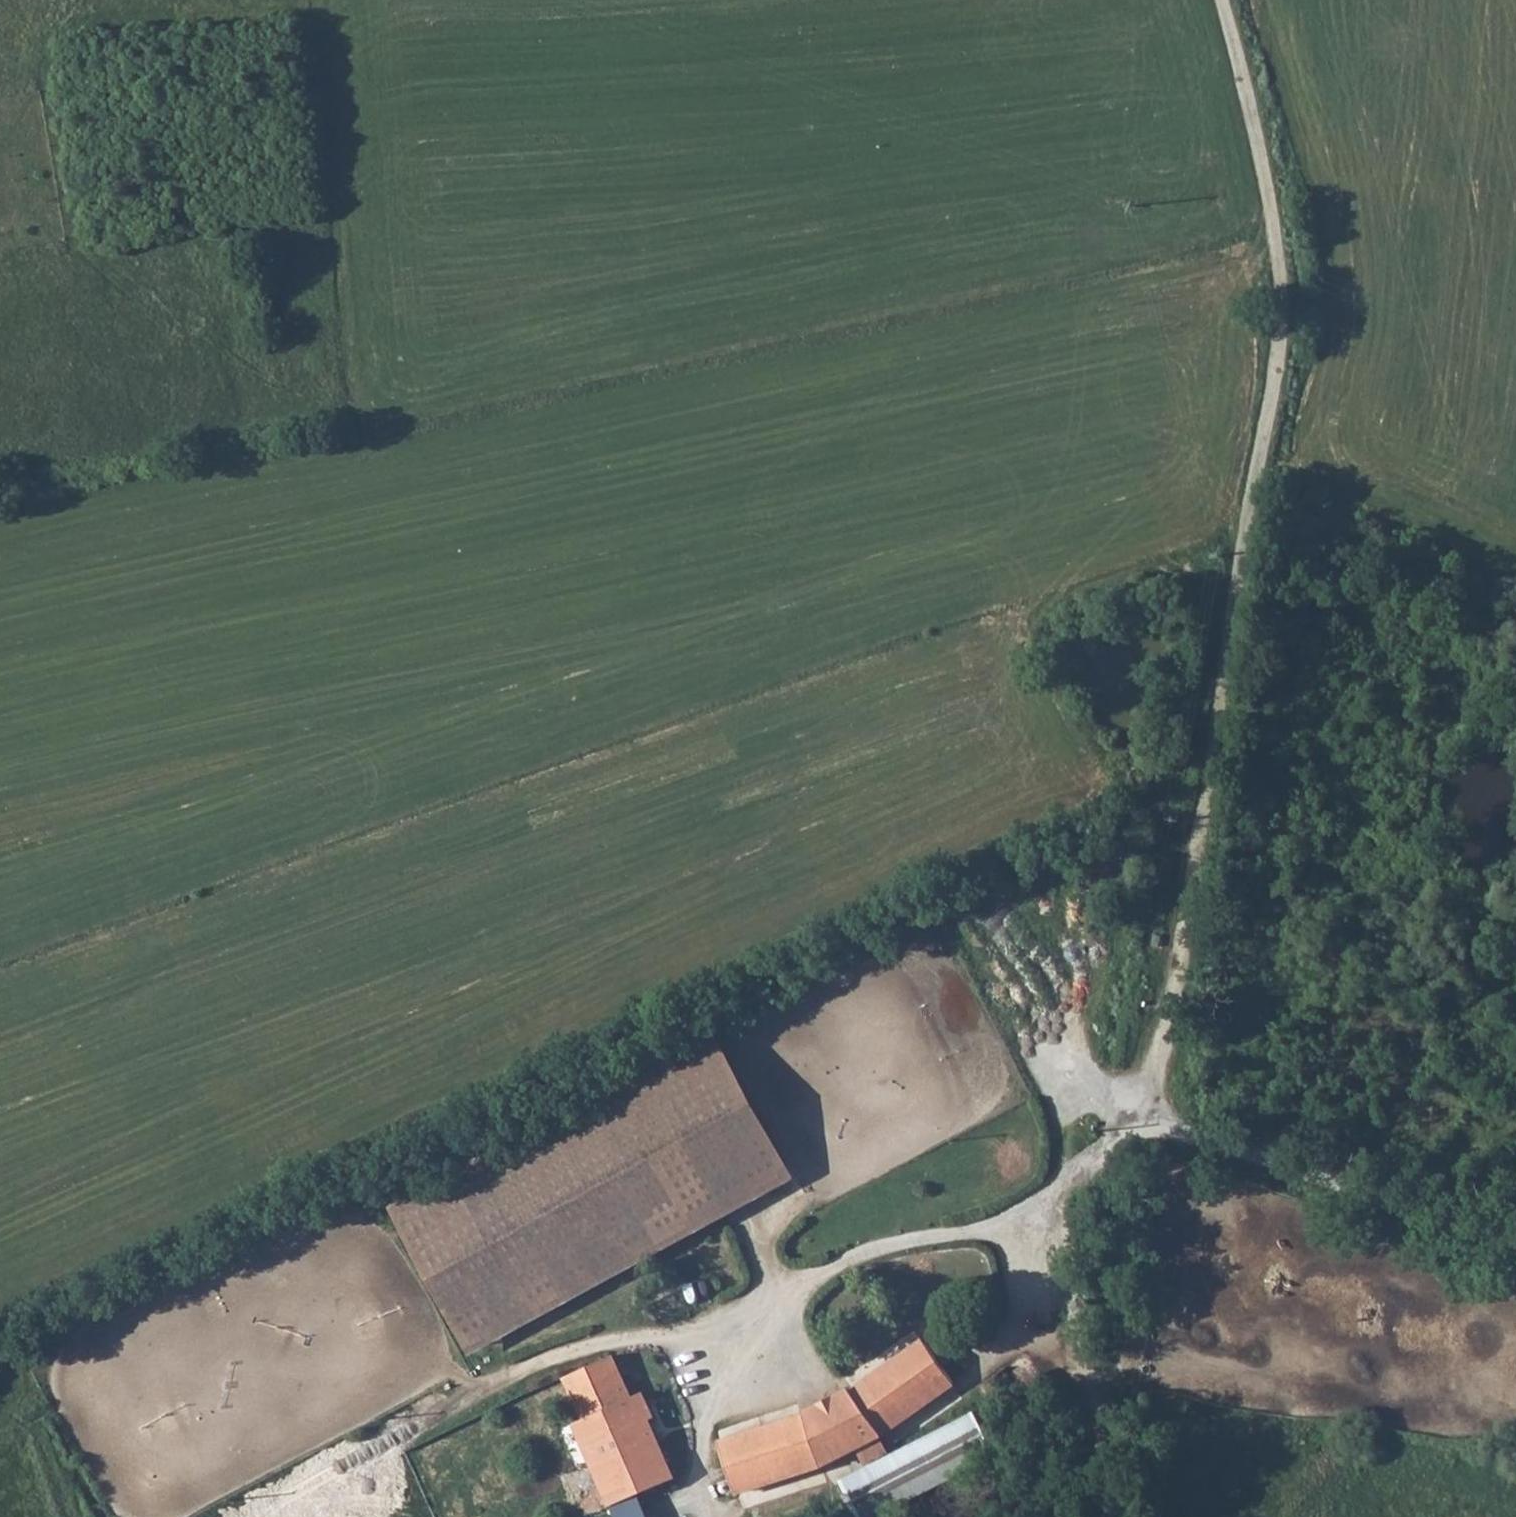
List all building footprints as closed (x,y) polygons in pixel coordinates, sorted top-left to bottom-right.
[(797,1172),(723,1042),(721,1037),(616,1095),(405,1212),(479,1348),(797,1172)] [(800,1416),(716,1442),(731,1497),(824,1467),(879,1436),(949,1387),(923,1349),(850,1398),(847,1393),(800,1416)] [(581,1419),(572,1423),(609,1504),(638,1493),(674,1475),(648,1421),(655,1418),(643,1393),(634,1398),(615,1355),(563,1379),(581,1419)] [(609,1504),(615,1516),(648,1516),(638,1493),(609,1504)]
